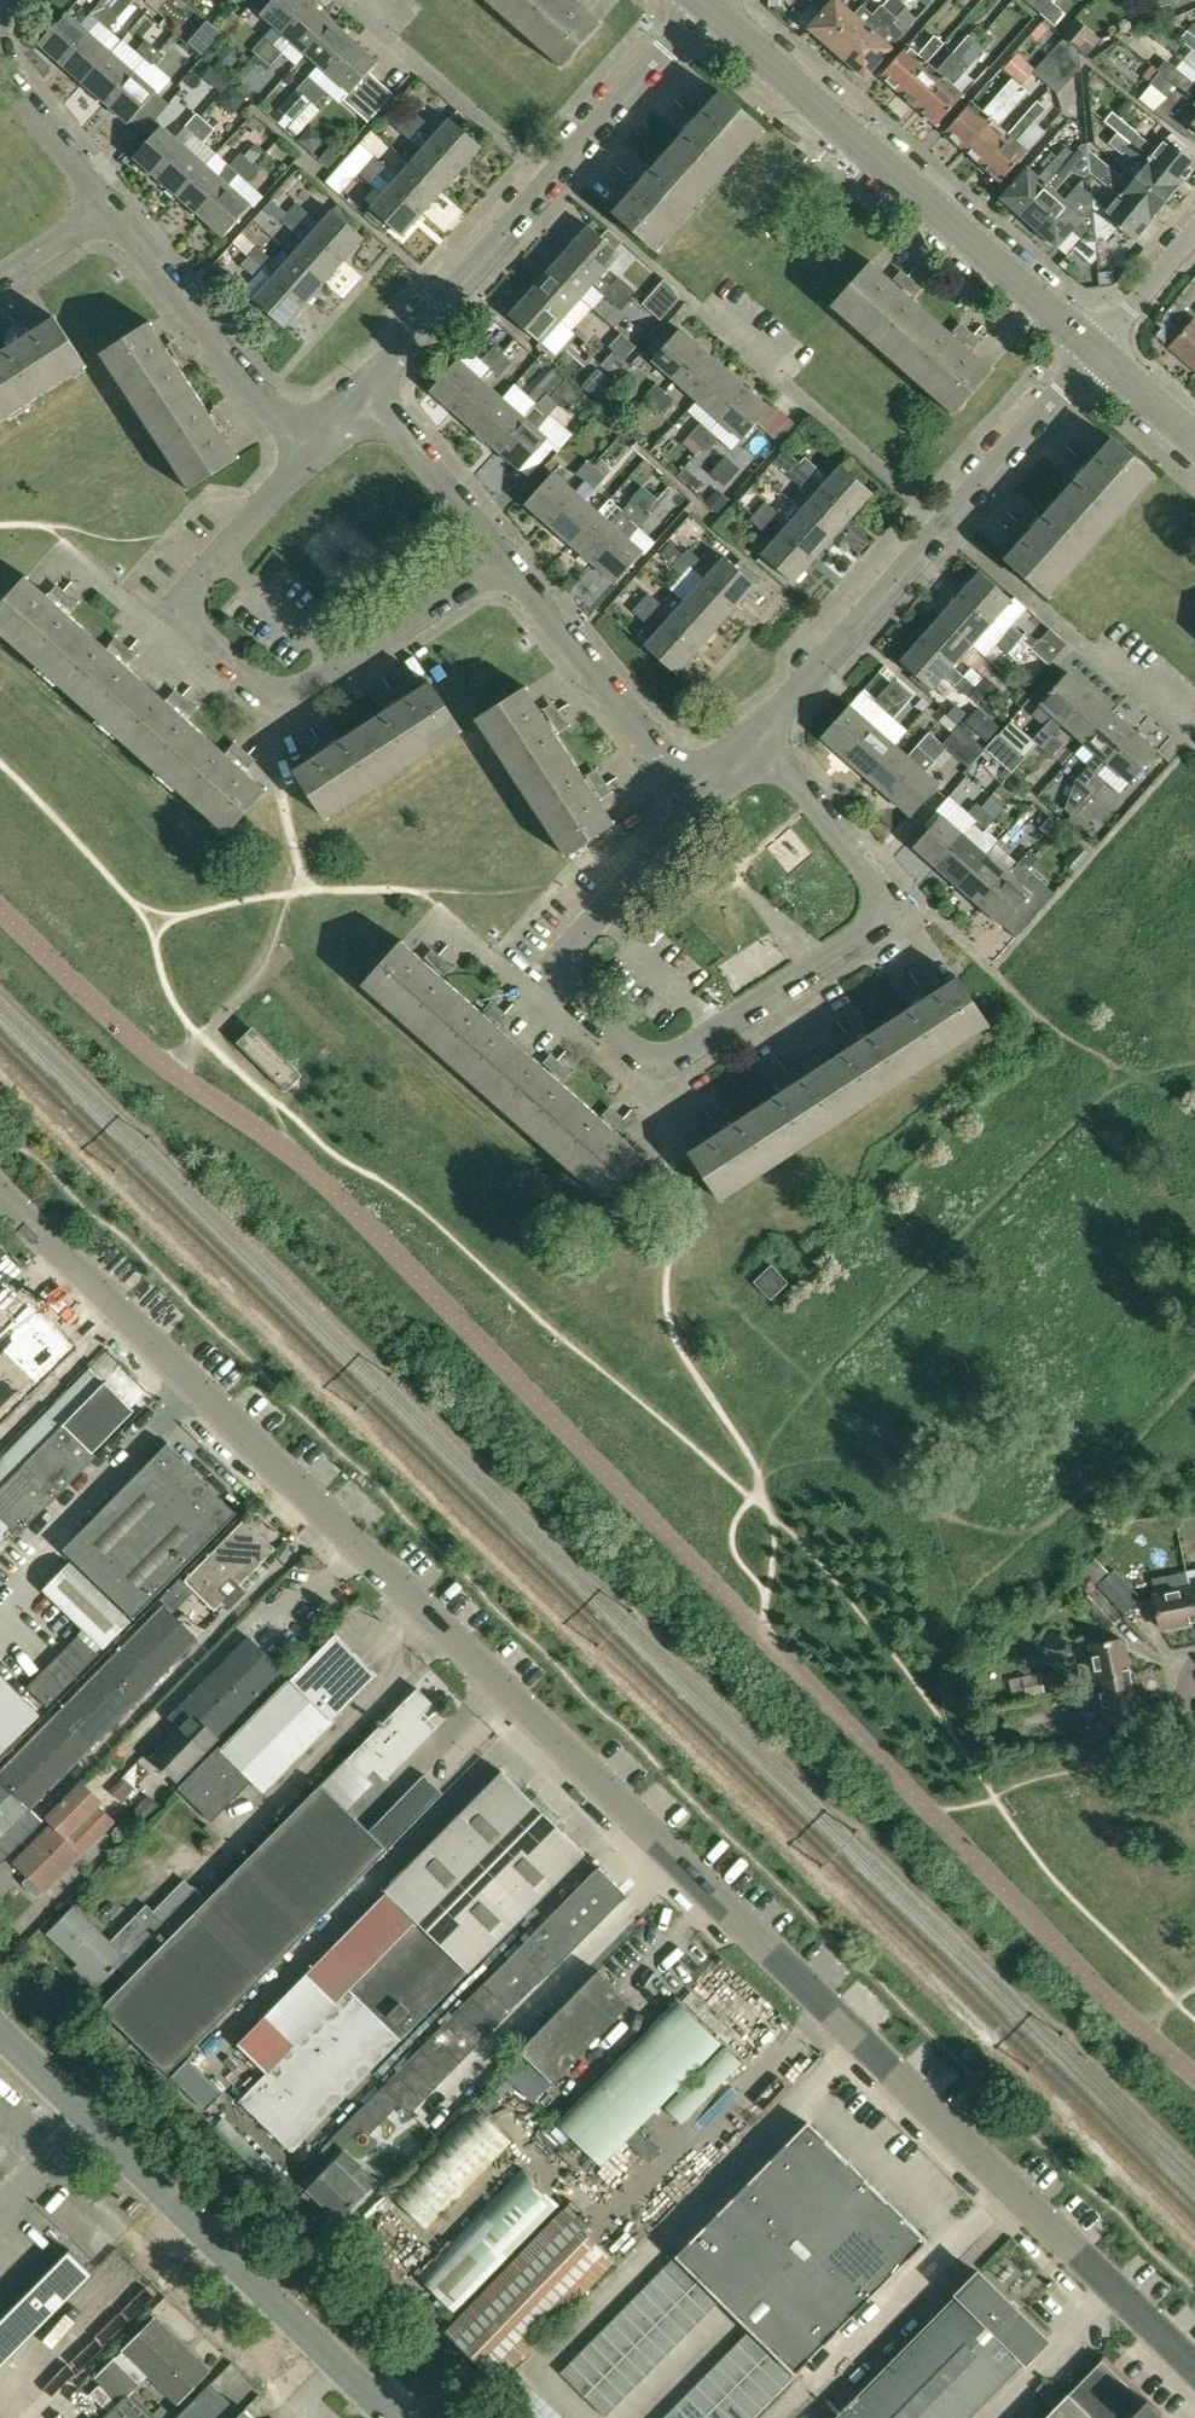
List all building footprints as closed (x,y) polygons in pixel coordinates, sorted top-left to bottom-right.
[(97,22),(109,9),(116,0),(101,0),(88,14),(97,22)] [(284,34),(312,2),(310,0),(273,0),(261,13),(284,34)] [(502,14),(514,0),(486,0),(502,14)] [(502,14),(561,65),(560,67),(561,68),(601,22),(600,21),(599,22),(574,0),(514,0),(502,14)] [(770,10),(781,9),(780,0),(770,0),(770,10)] [(854,16),(836,1),(836,0),(811,0),(811,1),(824,12),(810,28),(812,30),(813,34),(819,39),(822,39),(829,45),(854,16)] [(846,61),(898,3),(895,0),(885,0),(872,15),(862,7),(854,16),(829,45),(831,47),(831,50),(837,56),(841,55),(846,61)] [(1041,13),(1052,1),(1052,0),(1025,0),(1041,13)] [(1149,8),(1163,14),(1193,1),(1192,0),(1152,0),(1149,8)] [(1052,1),(1041,13),(1055,26),(1066,14),(1052,1)] [(334,22),(312,2),(284,34),(305,53),(334,22)] [(906,9),(898,3),(846,61),(853,66),(853,70),(859,75),(863,75),(866,77),(881,60),(904,33),(893,24),(906,9)] [(118,16),(109,9),(97,22),(106,29),(118,16)] [(219,26),(226,32),(239,17),(232,11),(219,26)] [(38,42),(61,63),(89,32),(66,12),(38,42)] [(1076,18),(1063,33),(1082,49),(1095,34),(1076,18)] [(1194,21),(1187,30),(1194,37),(1194,22),(1194,21)] [(305,53),(327,73),(355,41),(334,22),(305,53)] [(1041,23),(1031,34),(1039,41),(1049,29),(1041,23)] [(223,36),(209,24),(190,45),(204,58),(223,36)] [(977,26),(969,35),(976,41),(984,32),(977,26)] [(1187,30),(1181,38),(1194,50),(1194,37),(1187,30)] [(89,32),(61,63),(83,83),(111,52),(89,32)] [(881,75),(900,92),(927,63),(943,44),(934,36),(918,55),(907,46),(897,57),(881,75)] [(900,92),(919,108),(976,45),(967,37),(937,72),(927,63),(900,92)] [(1047,56),(1068,81),(1081,68),(1078,48),(1064,37),(1047,56)] [(253,50),(262,58),(273,45),(264,38),(253,50)] [(135,53),(144,61),(155,48),(146,40),(135,53)] [(378,61),(355,41),(327,73),(348,92),(342,99),(367,122),(393,93),(368,72),(378,61)] [(282,53),(273,45),(262,58),(270,65),(282,53)] [(963,95),(956,89),(954,88),(985,53),(976,45),(919,108),(937,125),(963,95)] [(164,55),(155,48),(144,61),(153,68),(164,55)] [(83,83),(106,102),(133,72),(111,52),(83,83)] [(1057,93),(1068,81),(1047,56),(1035,69),(1033,72),(1057,93)] [(1169,77),(1194,98),(1194,83),(1194,84),(1165,60),(1158,69),(1159,70),(1169,77)] [(1035,68),(1028,61),(1021,69),(1028,76),(1035,68)] [(1169,77),(1159,70),(1149,83),(1151,85),(1139,99),(1188,138),(1193,131),(1194,133),(1194,98),(1169,77)] [(156,92),(133,72),(106,102),(128,123),(156,92)] [(297,89),(305,97),(316,84),(308,77),(297,89)] [(983,113),(978,109),(971,103),(946,132),(965,149),(1006,100),(1020,85),(1013,79),(983,113)] [(305,97),(311,102),(298,116),(298,115),(289,124),(290,125),(288,128),(296,135),(298,132),(300,134),(308,125),(307,124),(320,110),(314,104),(324,92),(316,84),(305,97)] [(965,149),(982,164),(1008,134),(998,126),(1028,92),(1020,85),(1006,100),(965,149)] [(687,130),(667,152),(710,190),(763,131),(764,132),(765,130),(719,90),(718,92),(719,93),(693,122),(697,125),(690,133),(687,130)] [(1001,181),(1017,163),(1027,152),(1015,142),(1044,109),(1036,102),(1008,134),(982,164),(1001,181)] [(458,110),(430,141),(461,168),(481,146),(465,131),(472,123),(458,110)] [(413,112),(406,120),(422,134),(429,126),(413,112)] [(185,127),(194,135),(206,121),(197,113),(185,127)] [(1120,133),(1132,142),(1181,183),(1194,166),(1194,163),(1168,141),(1158,152),(1112,113),(1105,121),(1120,133)] [(413,143),(422,134),(406,120),(398,130),(413,143)] [(194,135),(185,146),(156,177),(178,197),(207,165),(216,155),(203,143),(215,130),(206,121),(194,135)] [(134,157),(156,177),(185,146),(162,125),(134,157)] [(1181,183),(1132,142),(1120,133),(1111,144),(1123,154),(1126,151),(1146,168),(1137,178),(1166,202),(1181,183)] [(441,191),(461,168),(430,141),(410,164),(441,191)] [(319,161),(328,169),(340,154),(331,146),(319,161)] [(1020,214),(1070,157),(1074,154),(1065,146),(1056,156),(1039,176),(1028,167),(1016,181),(1002,197),(1004,200),(1004,203),(1011,209),(1014,209),(1020,214)] [(1150,221),(1166,202),(1137,178),(1125,168),(1119,176),(1088,149),(1089,156),(1090,171),(1121,197),(1150,221)] [(657,250),(710,190),(667,152),(648,174),(645,177),(613,211),(657,250)] [(200,217),(229,185),(238,175),(250,161),(241,153),(219,177),(207,165),(178,197),(200,217)] [(1037,228),(1040,231),(1067,199),(1056,190),(1078,164),(1081,160),(1074,154),(1070,157),(1020,214),(1027,219),(1027,223),(1033,228),(1037,228)] [(375,156),(367,165),(383,179),(391,170),(375,156)] [(238,175),(229,185),(200,217),(223,237),(251,205),(237,193),(259,169),(250,161),(238,175)] [(410,164),(390,187),(421,214),(441,191),(410,164)] [(375,188),(383,179),(367,165),(360,174),(375,188)] [(1096,241),(1094,213),(1086,213),(1083,217),(1073,209),(1086,194),(1085,183),(1082,181),(1067,199),(1040,231),(1045,236),(1045,239),(1051,244),(1055,244),(1057,246),(1072,230),(1085,242),(1096,241)] [(401,237),(421,214),(390,187),(370,210),(401,237)] [(1093,198),(1094,213),(1096,241),(1107,240),(1118,227),(1134,240),(1150,221),(1121,197),(1109,212),(1093,198)] [(295,205),(287,213),(301,225),(308,217),(295,205)] [(338,205),(332,212),(346,225),(352,217),(338,205)] [(332,212),(312,235),(343,262),(363,239),(346,225),(332,212)] [(294,233),(301,225),(287,213),(280,222),(294,233)] [(589,225),(569,248),(601,276),(621,253),(616,249),(602,236),(589,225)] [(602,236),(616,249),(623,241),(608,228),(602,236)] [(269,262),(256,250),(240,235),(232,243),(262,270),(269,262)] [(323,284),(343,262),(312,235),(292,257),(323,284)] [(254,278),(262,270),(232,243),(215,263),(223,271),(233,259),(254,278)] [(569,248),(550,270),(582,298),(601,276),(569,248)] [(304,306),(323,284),(292,257),(273,279),(304,306)] [(834,308),(845,317),(895,362),(934,318),(909,297),(906,301),(899,294),(902,291),(872,264),(874,263),(873,262),(872,262),(832,307),(833,309),(834,308)] [(562,320),(582,298),(550,270),(530,293),(562,320)] [(1113,270),(1099,272),(1100,284),(1114,283),(1113,270)] [(642,303),(660,319),(679,298),(672,286),(663,278),(642,303)] [(252,302),(283,329),(304,306),(273,279),(252,302)] [(616,307),(626,297),(611,284),(602,294),(616,307)] [(543,343),(562,320),(530,293),(511,316),(543,343)] [(953,336),(934,318),(895,362),(952,412),(951,413),(953,414),(993,369),(991,367),(990,369),(961,342),(958,346),(950,339),(953,336)] [(8,349),(0,354),(0,383),(19,412),(87,368),(58,324),(55,319),(8,349)] [(1194,368),(1194,319),(1170,347),(1194,368)] [(102,356),(146,425),(196,392),(156,332),(151,324),(102,356)] [(682,328),(669,343),(659,333),(643,351),(654,360),(676,380),(705,348),(682,328)] [(484,357),(493,365),(504,352),(495,344),(484,357)] [(676,380),(699,400),(727,368),(705,348),(676,380)] [(602,364),(618,379),(630,366),(614,351),(602,364)] [(513,360),(504,352),(493,365),(502,373),(513,360)] [(431,391),(454,411),(482,380),(459,360),(431,391)] [(582,387),(597,400),(614,381),(599,368),(582,387)] [(699,400),(721,420),(750,387),(727,368),(699,400)] [(554,397),(569,380),(559,370),(543,387),(548,392),(554,397)] [(454,411),(477,431),(504,399),(482,380),(454,411)] [(554,397),(558,400),(571,412),(586,395),(576,386),(569,380),(554,397)] [(19,412),(0,383),(0,424),(19,412)] [(548,392),(543,387),(539,383),(527,396),(537,405),(548,392)] [(647,397),(655,404),(666,392),(658,385),(647,397)] [(772,407),(750,387),(721,420),(744,440),(772,407)] [(239,458),(212,417),(196,392),(146,425),(189,490),(239,458)] [(537,405),(525,417),(527,419),(499,450),(522,470),(550,439),(535,426),(546,413),(558,400),(554,397),(548,392),(537,405)] [(675,400),(666,392),(655,404),(664,413),(675,400)] [(477,431),(499,450),(527,419),(525,417),(504,399),(477,431)] [(691,437),(699,444),(711,431),(702,424),(691,437)] [(719,438),(711,431),(699,444),(708,451),(719,438)] [(1156,477),(1146,468),(1111,437),(1110,438),(1111,439),(1085,469),(1088,472),(1082,479),(1078,476),(1059,498),(1101,536),(1154,477),(1155,478),(1156,477)] [(789,474),(803,487),(811,478),(797,465),(800,463),(785,449),(774,461),(789,474)] [(800,463),(797,465),(811,478),(819,469),(805,456),(800,463)] [(602,458),(597,464),(599,466),(607,473),(612,468),(602,458)] [(579,472),(587,479),(599,466),(597,464),(591,459),(579,472)] [(842,464),(822,487),(854,515),(874,492),(842,464)] [(607,473),(599,466),(587,479),(595,487),(607,473)] [(526,505),(549,524),(577,492),(554,472),(526,505)] [(854,515),(822,487),(814,496),(803,487),(792,500),(802,509),(834,537),(854,515)] [(549,524),(572,544),(600,511),(577,492),(549,524)] [(1093,545),(1101,536),(1059,498),(1039,520),(1005,556),(1050,595),(1093,545)] [(624,512),(633,520),(644,507),(636,499),(624,512)] [(758,510),(773,522),(780,514),(766,502),(758,510)] [(633,520),(623,531),(595,563),(618,583),(646,551),(631,538),(653,514),(644,507),(633,520)] [(815,559),(834,537),(802,509),(783,531),(815,559)] [(765,530),(773,522),(758,510),(751,518),(765,530)] [(623,531),(600,511),(572,544),(595,563),(623,531)] [(815,559),(783,531),(763,554),(795,582),(815,559)] [(689,578),(696,569),(682,557),(684,554),(670,542),(661,552),(675,565),(674,566),(689,578)] [(682,557),(696,569),(704,561),(690,548),(684,554),(682,557)] [(726,555),(706,578),(738,606),(758,583),(726,555)] [(960,593),(992,621),(1012,599),(981,571),(960,593)] [(67,613),(28,579),(29,578),(28,576),(0,607),(0,631),(47,672),(86,630),(67,613)] [(718,628),(738,606),(706,578),(687,601),(718,628)] [(973,643),(992,621),(960,593),(941,615),(973,643)] [(650,594),(643,602),(657,614),(664,606),(650,594)] [(667,623),(699,651),(718,628),(687,601),(667,623)] [(649,622),(657,614),(643,602),(636,610),(649,622)] [(953,665),(973,643),(941,615),(922,637),(953,665)] [(1009,622),(1001,631),(1015,643),(1023,635),(1009,622)] [(679,674),(699,651),(667,623),(647,646),(679,674)] [(1068,643),(1049,627),(1038,639),(1043,643),(1035,652),(1049,665),(1068,643)] [(47,672),(106,724),(145,682),(86,630),(47,672)] [(1008,652),(1015,643),(1001,631),(994,640),(1008,652)] [(963,674),(953,665),(922,637),(901,660),(915,671),(933,688),(945,674),(969,695),(977,686),(963,674)] [(1021,639),(1008,653),(1017,661),(1030,647),(1021,639)] [(970,666),(963,674),(977,686),(984,679),(970,666)] [(915,671),(911,676),(929,692),(933,688),(915,671)] [(1040,703),(1062,723),(1090,692),(1068,671),(1059,681),(1051,675),(1032,696),(1040,703)] [(430,681),(362,725),(395,776),(463,733),(430,681)] [(206,736),(145,682),(106,724),(167,778),(206,736)] [(570,754),(527,688),(477,720),(520,786),(570,754)] [(1112,711),(1090,692),(1062,723),(1084,742),(1112,711)] [(872,724),(850,704),(821,736),(844,756),(872,724)] [(957,704),(947,715),(957,724),(967,714),(957,704)] [(965,722),(987,741),(1001,726),(978,707),(965,722)] [(1106,763),(1134,731),(1112,711),(1084,742),(1097,754),(1088,764),(1076,778),(1064,808),(1072,815),(1091,792),(1087,788),(1099,775),(1097,774),(1107,763),(1106,763)] [(894,744),(872,724),(844,756),(866,776),(894,744)] [(327,820),(342,810),(395,776),(362,725),(294,768),(304,784),(327,820)] [(943,743),(947,747),(953,752),(969,735),(958,726),(943,743)] [(1042,749),(1054,735),(1046,728),(1034,741),(1042,749)] [(1157,751),(1134,731),(1106,763),(1107,763),(1097,774),(1099,775),(1087,788),(1091,792),(1095,796),(1107,783),(1106,781),(1115,771),(1129,783),(1157,751)] [(918,745),(926,752),(938,739),(930,732),(918,745)] [(1063,743),(1054,735),(1042,749),(1051,756),(1063,743)] [(227,834),(267,788),(266,787),(265,788),(206,736),(167,778),(226,831),(225,832),(227,834)] [(998,736),(985,751),(1011,774),(1024,759),(1021,756),(998,736)] [(938,739),(926,752),(935,760),(947,747),(943,743),(938,739)] [(866,776),(888,795),(917,764),(894,744),(866,776)] [(614,822),(570,754),(520,786),(564,854),(614,822)] [(939,784),(917,764),(888,795),(911,816),(939,784)] [(990,798),(982,807),(977,802),(966,815),(975,823),(994,801),(990,798)] [(1003,809),(994,801),(975,823),(983,831),(1003,809)] [(914,846),(937,866),(965,834),(942,814),(914,846)] [(1048,819),(1040,828),(1051,839),(1059,829),(1048,819)] [(987,854),(965,834),(937,866),(958,886),(987,854)] [(1040,857),(1030,849),(1018,862),(1028,871),(1040,857)] [(1009,873),(987,854),(958,886),(980,905),(1009,873)] [(1009,873),(980,905),(1003,925),(1031,894),(1009,873)] [(365,986),(423,1037),(461,994),(403,943),(404,942),(403,940),(363,986),(364,987),(365,986)] [(955,977),(912,1005),(891,1020),(922,1068),(987,1026),(988,1027),(990,1026),(977,1006),(956,975),(954,976),(955,977)] [(483,1090),(521,1047),(461,994),(423,1037),(483,1090)] [(922,1068),(891,1020),(824,1063),(856,1111),(922,1068)] [(303,1075),(253,1026),(237,1042),(287,1091),(303,1075)] [(483,1090),(543,1143),(582,1100),(521,1047),(483,1090)] [(856,1111),(824,1063),(757,1107),(788,1156),(856,1111)] [(641,1151),(640,1152),(582,1100),(543,1143),(602,1195),(601,1196),(602,1198),(643,1152),(641,1151)] [(724,1200),(723,1198),(732,1193),(788,1156),(757,1107),(691,1150),(690,1149),(689,1150),(722,1201),(724,1200)] [(755,1281),(758,1285),(762,1289),(771,1299),(788,1282),(772,1264),(755,1281)] [(0,1334),(0,1419),(73,1346),(30,1304),(0,1334)] [(97,1455),(93,1452),(135,1409),(106,1381),(92,1366),(0,1459),(0,1553),(97,1455)] [(239,1512),(168,1443),(65,1548),(136,1618),(239,1512)] [(245,1588),(241,1584),(277,1548),(263,1534),(260,1537),(244,1521),(186,1581),(216,1610),(224,1601),(228,1606),(245,1588)] [(43,1590),(104,1649),(132,1620),(71,1561),(43,1590)] [(1113,1568),(1097,1583),(1124,1611),(1139,1596),(1113,1568)] [(1124,1611),(1097,1583),(1084,1595),(1111,1623),(1124,1611)] [(1194,1621),(1194,1610),(1191,1589),(1155,1596),(1161,1627),(1194,1621)] [(199,1639),(164,1605),(0,1773),(0,1866),(44,1820),(33,1809),(199,1639)] [(216,1819),(253,1780),(261,1788),(331,1717),(335,1720),(379,1675),(337,1633),(292,1678),(222,1749),(220,1746),(181,1785),(216,1819)] [(50,1706),(100,1655),(78,1634),(29,1684),(50,1706)] [(170,1717),(181,1729),(204,1751),(284,1669),(249,1635),(238,1647),(236,1645),(231,1650),(233,1652),(170,1717)] [(1091,1647),(1098,1683),(1130,1677),(1123,1641),(1091,1647)] [(1039,1674),(1020,1678),(1023,1697),(1042,1693),(1039,1674)] [(0,1676),(0,1754),(39,1716),(0,1676)] [(1130,1677),(1098,1683),(1106,1721),(1138,1715),(1130,1677)] [(368,1776),(375,1768),(386,1779),(440,1726),(426,1712),(434,1703),(419,1688),(384,1723),(381,1720),(378,1723),(381,1726),(350,1758),(347,1754),(331,1771),(352,1791),(368,1775),(368,1776)] [(1101,1718),(1091,1720),(1094,1733),(1103,1732),(1101,1718)] [(204,1751),(181,1729),(154,1756),(177,1778),(204,1751)] [(586,1853),(566,1833),(503,1771),(387,1890),(389,1892),(390,1893),(417,1920),(267,2072),(240,2100),(293,2152),(471,1970),(586,1853)] [(321,1780),(207,1896),(195,1908),(196,1910),(102,2006),(167,2070),(262,1974),(263,1976),(324,1914),(391,1847),(444,1793),(424,1774),(371,1829),(321,1780)] [(128,1802),(138,1792),(126,1780),(116,1791),(128,1802)] [(16,1862),(30,1875),(24,1881),(24,1885),(35,1895),(39,1895),(45,1889),(45,1890),(83,1851),(112,1822),(96,1806),(102,1800),(83,1781),(47,1818),(53,1824),(16,1862)] [(148,1798),(137,1809),(146,1819),(158,1808),(148,1798)] [(599,1866),(532,1935),(560,1962),(627,1893),(599,1866)] [(129,1976),(195,1908),(207,1896),(193,1883),(161,1916),(147,1902),(117,1933),(114,1930),(107,1937),(75,1907),(49,1933),(85,1968),(81,1972),(97,1988),(118,1966),(129,1976)] [(389,1892),(239,2045),(267,2072),(417,1920),(390,1893),(389,1892)] [(532,1935),(485,1983),(513,2010),(560,1962),(532,1935)] [(43,1954),(36,1961),(43,1969),(50,1962),(43,1954)] [(554,2081),(632,2003),(599,1970),(521,2048),(523,2050),(554,2081)] [(487,2036),(513,2010),(485,1983),(459,2009),(487,2036)] [(680,2002),(561,2123),(604,2165),(723,2044),(680,2002)] [(459,2009),(383,2086),(400,2103),(411,2114),(487,2036),(459,2009)] [(724,2046),(665,2107),(683,2124),(742,2063),(724,2046)] [(189,2058),(172,2075),(207,2109),(224,2092),(189,2058)] [(370,2134),(400,2103),(383,2086),(323,2148),(333,2157),(363,2127),(370,2134)] [(478,2108),(394,2194),(428,2228),(512,2141),(478,2108)] [(848,2161),(808,2122),(751,2180),(790,2219),(848,2161)] [(659,2151),(637,2132),(627,2142),(649,2162),(659,2151)] [(309,2187),(340,2217),(341,2218),(378,2180),(346,2148),(309,2187)] [(812,2277),(830,2258),(887,2200),(848,2161),(790,2219),(772,2238),(792,2257),(812,2277)] [(526,2171),(426,2276),(460,2309),(561,2204),(526,2171)] [(772,2238),(790,2219),(751,2180),(732,2198),(772,2238)] [(764,2286),(792,2257),(772,2238),(732,2198),(704,2227),(764,2286)] [(830,2258),(870,2298),(927,2240),(887,2200),(830,2258)] [(616,2258),(565,2209),(447,2330),(498,2379),(616,2258)] [(676,2256),(735,2315),(764,2286),(704,2227),(676,2255),(676,2256)] [(80,2286),(93,2272),(70,2249),(56,2263),(80,2286)] [(852,2316),(812,2277),(792,2257),(764,2286),(823,2345),(852,2316)] [(852,2316),(870,2298),(830,2258),(812,2277),(852,2316)] [(672,2259),(662,2269),(685,2291),(695,2281),(672,2259)] [(67,2299),(80,2286),(56,2263),(43,2277),(67,2299)] [(652,2279),(675,2301),(685,2291),(662,2269),(652,2279)] [(1027,2362),(1026,2361),(1047,2339),(1017,2310),(1015,2312),(1008,2306),(1011,2303),(980,2273),(960,2294),(959,2294),(836,2417),(971,2417),(1027,2362)] [(67,2299),(43,2277),(30,2290),(53,2313),(67,2299)] [(664,2312),(675,2301),(652,2279),(642,2290),(664,2312)] [(685,2291),(707,2313),(717,2303),(695,2281),(685,2291)] [(764,2286),(735,2315),(795,2373),(796,2374),(796,2373),(823,2345),(764,2286)] [(17,2304),(40,2326),(53,2313),(30,2290),(17,2304)] [(642,2290),(632,2300),(654,2322),(664,2312),(642,2290)] [(707,2313),(685,2291),(675,2301),(697,2323),(707,2313)] [(644,2332),(654,2322),(632,2300),(622,2310),(644,2332)] [(664,2312),(687,2334),(697,2323),(675,2301),(664,2312)] [(40,2326),(17,2304),(4,2317),(28,2340),(40,2326)] [(611,2321),(634,2343),(644,2332),(622,2310),(611,2321)] [(664,2312),(654,2322),(677,2344),(687,2334),(664,2312)] [(4,2318),(0,2322),(0,2340),(14,2354),(27,2340),(4,2318)] [(138,2383),(149,2372),(178,2401),(179,2401),(186,2394),(208,2371),(155,2318),(125,2349),(115,2359),(98,2376),(121,2400),(129,2392),(138,2383)] [(624,2353),(634,2343),(611,2321),(601,2331),(624,2353)] [(667,2354),(677,2344),(654,2322),(644,2332),(667,2354)] [(614,2364),(624,2353),(601,2331),(591,2341),(614,2364)] [(667,2354),(644,2332),(634,2343),(656,2365),(667,2354)] [(737,2343),(760,2365),(770,2355),(747,2332),(737,2343)] [(14,2354),(0,2340),(0,2368),(14,2354)] [(591,2341),(581,2352),(604,2374),(614,2364),(591,2341)] [(646,2375),(656,2365),(634,2343),(624,2353),(646,2375)] [(727,2353),(749,2375),(760,2365),(737,2343),(727,2353)] [(581,2352),(571,2362),(594,2384),(604,2374),(581,2352)] [(614,2364),(636,2385),(646,2375),(624,2353),(614,2364)] [(739,2386),(749,2375),(727,2353),(717,2363),(739,2386)] [(792,2377),(770,2355),(760,2365),(782,2387),(792,2377)] [(1158,2416),(1161,2413),(1103,2356),(1082,2377),(1083,2378),(1043,2417),(1160,2417),(1158,2416)] [(583,2395),(594,2384),(571,2362),(560,2372),(583,2395)] [(706,2374),(729,2396),(739,2386),(717,2363),(706,2374)] [(636,2385),(614,2364),(604,2374),(626,2396),(636,2385)] [(782,2387),(760,2365),(749,2375),(772,2397),(782,2387)] [(594,2384),(616,2406),(626,2396),(604,2374),(594,2384)] [(696,2384),(719,2406),(729,2396),(706,2374),(696,2384)] [(749,2375),(739,2386),(762,2408),(772,2397),(749,2375)] [(241,2412),(211,2382),(176,2417),(235,2417),(241,2412)] [(594,2384),(583,2395),(606,2416),(616,2406),(594,2384)] [(686,2394),(709,2417),(719,2406),(696,2384),(686,2394)] [(762,2408),(739,2386),(729,2396),(751,2417),(762,2408)] [(129,2392),(121,2400),(103,2417),(156,2417),(129,2392)] [(709,2417),(686,2394),(676,2405),(689,2417),(707,2417),(709,2417)] [(729,2396),(719,2406),(731,2417),(751,2417),(729,2396)] [(669,2417),(689,2417),(676,2405),(666,2415),(669,2417)] [(719,2406),(709,2417),(710,2417),(731,2417),(719,2406)] [(245,2408),(241,2412),(235,2417),(255,2417),(245,2408)]
